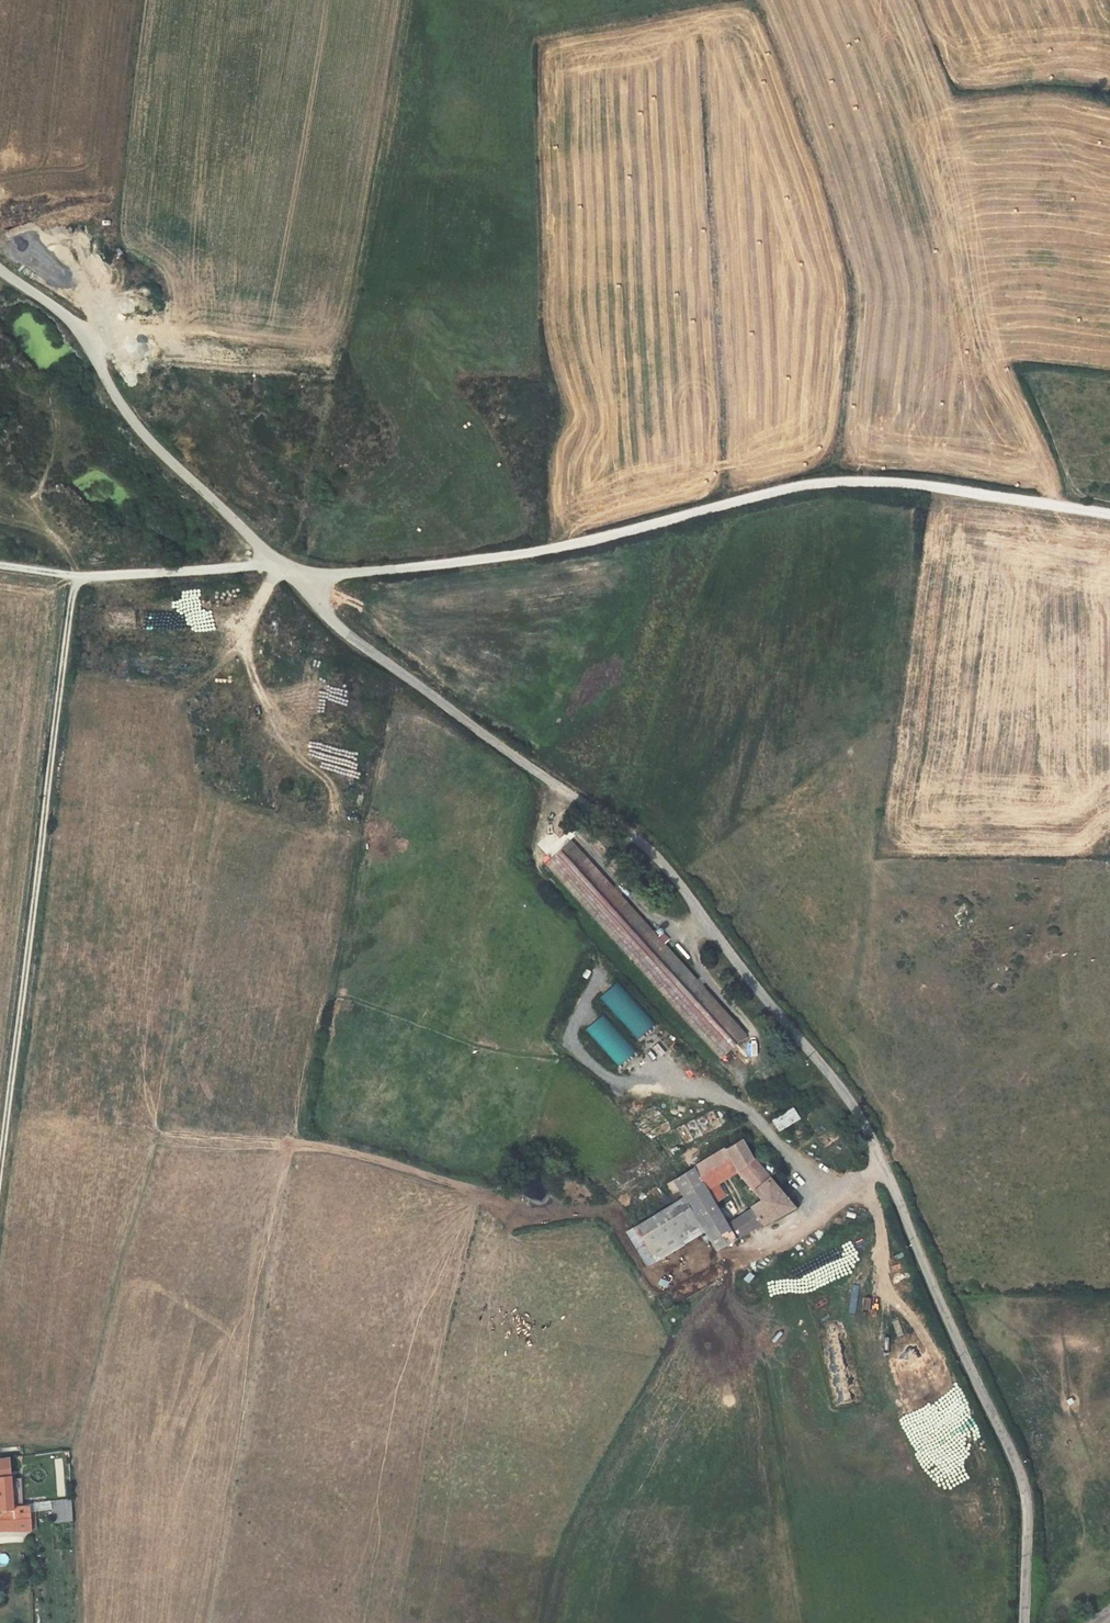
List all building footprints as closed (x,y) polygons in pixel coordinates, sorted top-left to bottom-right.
[(564,845),(552,831),(538,843),(549,857),(564,845)] [(762,1037),(581,850),(554,875),(733,1064),(762,1037)] [(611,1011),(628,995),(615,981),(598,996),(611,1011)] [(618,1065),(636,1048),(602,1013),(584,1029),(618,1065)] [(776,1131),(799,1119),(793,1107),(770,1118),(776,1131)] [(688,1190),(696,1205),(715,1241),(725,1260),(804,1219),(755,1145),(688,1190)] [(715,1241),(696,1205),(647,1235),(668,1270),(715,1241)] [(14,1511),(14,1532),(32,1531),(32,1512),(36,1511),(36,1503),(13,1504),(10,1457),(0,1458),(0,1511),(14,1511)] [(64,1478),(68,1478),(66,1458),(56,1458),(58,1487),(64,1486),(64,1478)] [(14,1532),(14,1511),(0,1511),(0,1533),(14,1532)]
